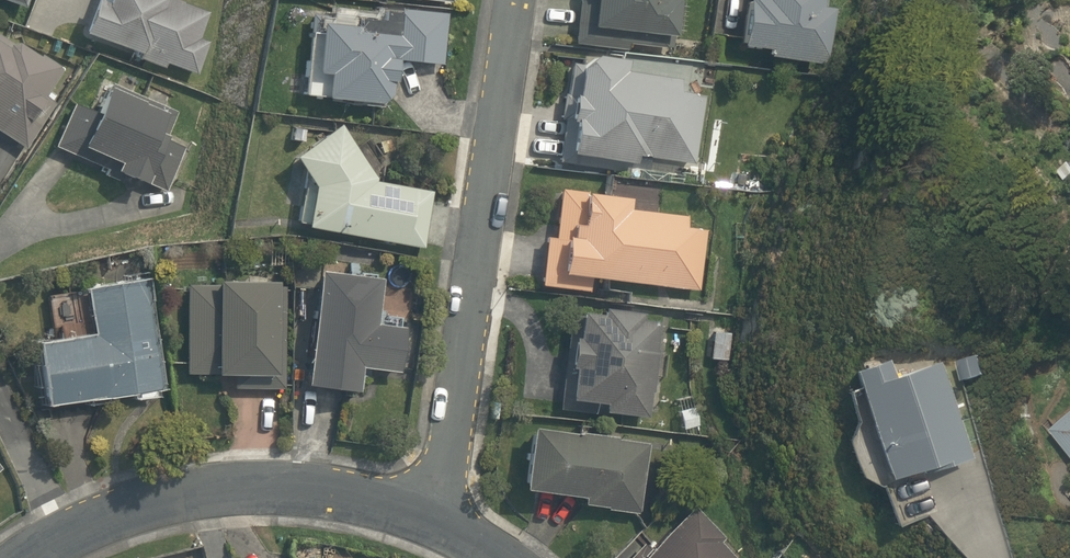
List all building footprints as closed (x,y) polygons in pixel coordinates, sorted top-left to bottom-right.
[(21,9),(24,0),(0,0),(0,1),(21,9)] [(193,76),(205,43),(195,40),(205,14),(168,0),(96,0),(95,1),(92,0),(91,0),(79,33),(133,53),(131,59),(159,69),(161,64),(193,76)] [(575,45),(677,55),(682,0),(679,0),(580,0),(575,45)] [(769,3),(748,1),(742,51),(773,55),(772,62),(833,69),(837,29),(822,27),(825,0),(769,0),(769,3)] [(365,17),(313,13),(306,103),(391,109),(395,64),(443,68),(447,15),(404,12),(402,38),(364,35),(365,17)] [(23,151),(66,73),(0,37),(0,138),(23,151)] [(696,163),(703,79),(570,68),(562,163),(641,170),(643,158),(696,163)] [(123,168),(118,180),(162,198),(184,144),(167,138),(176,114),(117,90),(107,117),(79,106),(59,157),(84,167),(89,154),(123,168)] [(312,227),(311,238),(423,254),(432,191),(381,184),(345,126),(296,157),(309,178),(302,226),(312,227)] [(690,219),(635,215),(636,199),(563,195),(560,238),(548,237),(544,293),(596,296),(597,284),(704,291),(707,231),(690,230),(690,219)] [(401,377),(407,334),(373,329),(380,281),(325,273),(309,390),(364,398),(367,372),(401,377)] [(164,281),(101,288),(107,341),(52,347),(59,414),(177,401),(164,281)] [(229,398),(285,398),(285,385),(285,287),(191,287),(191,385),(229,385),(229,398)] [(663,322),(570,312),(558,410),(651,421),(663,322)] [(986,348),(959,354),(966,389),(994,383),(986,348)] [(863,387),(852,390),(864,433),(852,436),(868,494),(887,488),(898,527),(940,515),(929,476),(970,465),(941,363),(894,376),(888,354),(856,363),(863,387)] [(697,401),(676,411),(687,432),(707,422),(697,401)] [(1060,435),(1069,447),(1069,426),(1060,435)] [(533,435),(525,496),(586,504),(585,512),(639,518),(647,450),(533,435)] [(13,472),(0,457),(0,484),(13,472)] [(697,515),(653,557),(739,557),(697,515)]
